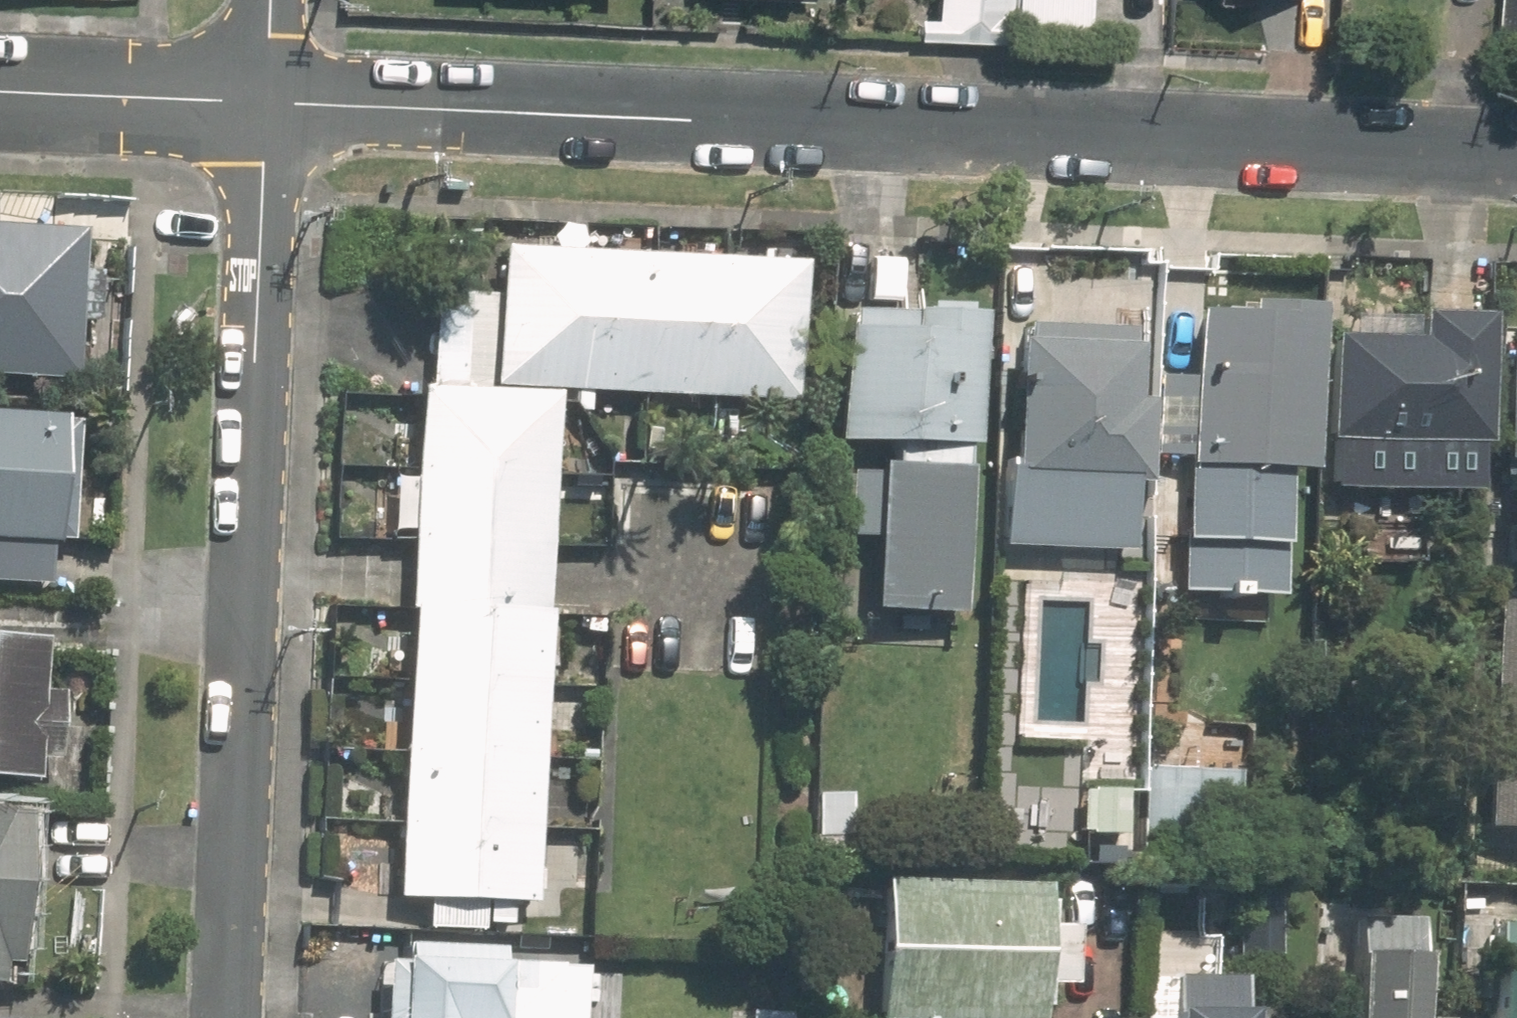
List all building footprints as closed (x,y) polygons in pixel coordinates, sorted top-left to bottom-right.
[(927,14),(910,13),(908,34),(1002,39),(1002,27),(1003,0),(927,0),(927,14)] [(1002,27),(1071,30),(1073,0),(1003,0),(1002,27)] [(1496,40),(1516,41),(1516,0),(1498,0),(1496,40)] [(42,199),(0,197),(0,377),(60,380),(63,322),(87,324),(90,274),(65,272),(67,230),(40,230),(42,199)] [(417,389),(544,394),(545,388),(785,399),(791,261),(485,247),(483,291),(421,289),(417,389)] [(1294,469),(1302,305),(1235,302),(1235,311),(1184,308),(1178,464),(1232,465),(1232,490),(1261,490),(1262,467),(1294,469)] [(960,446),(966,313),(900,309),(900,314),(839,311),(839,329),(833,329),(828,439),(885,442),(884,464),(866,464),(860,607),(949,612),(955,467),(950,467),(952,445),(960,446)] [(1461,445),(1467,315),(1403,312),(1403,318),(1322,315),(1317,438),(1363,440),(1361,488),(1450,491),(1453,445),(1461,445)] [(1502,339),(1492,566),(1516,567),(1516,340),(1502,339)] [(1007,341),(1000,512),(998,545),(1118,550),(1121,480),(1130,480),(1133,402),(1124,400),(1126,346),(1007,341)] [(544,394),(417,389),(408,389),(405,470),(541,476),(544,394)] [(60,421),(43,421),(43,412),(0,411),(0,576),(35,576),(36,536),(42,536),(42,533),(59,533),(60,421)] [(538,542),(541,476),(405,470),(401,535),(538,542)] [(535,615),(538,542),(401,535),(399,608),(535,615)] [(1488,598),(1478,826),(1516,827),(1516,599),(1488,598)] [(531,686),(535,615),(399,608),(395,679),(531,686)] [(31,641),(0,640),(0,777),(23,778),(25,758),(52,758),(55,692),(27,690),(31,641)] [(529,754),(531,686),(395,679),(392,748),(529,754)] [(525,826),(529,754),(392,748),(389,821),(525,826)] [(1231,772),(1142,768),(1138,858),(1183,860),(1187,803),(1230,805),(1231,772)] [(849,788),(810,787),(807,853),(846,856),(849,788)] [(24,983),(26,952),(12,951),(18,809),(0,809),(0,982),(10,982),(24,983)] [(522,901),(525,826),(389,821),(386,896),(429,898),(427,918),(468,920),(468,899),(522,901)] [(1056,929),(1025,928),(1026,886),(870,881),(867,1017),(1022,1017),(1023,985),(1054,985),(1056,929)] [(1268,955),(1272,889),(1234,888),(1232,953),(1268,955)] [(1412,921),(1344,918),(1342,953),(1337,953),(1335,1017),(1408,1017),(1412,921)] [(1497,924),(1496,955),(1490,955),(1487,1017),(1516,1017),(1516,925),(1497,924)] [(385,957),(385,961),(371,961),(368,1017),(574,1017),(576,991),(491,988),(492,962),(385,957)] [(1218,981),(1157,978),(1157,1014),(1150,1014),(1149,1017),(1213,1017),(1213,1016),(1216,1016),(1218,981)]
